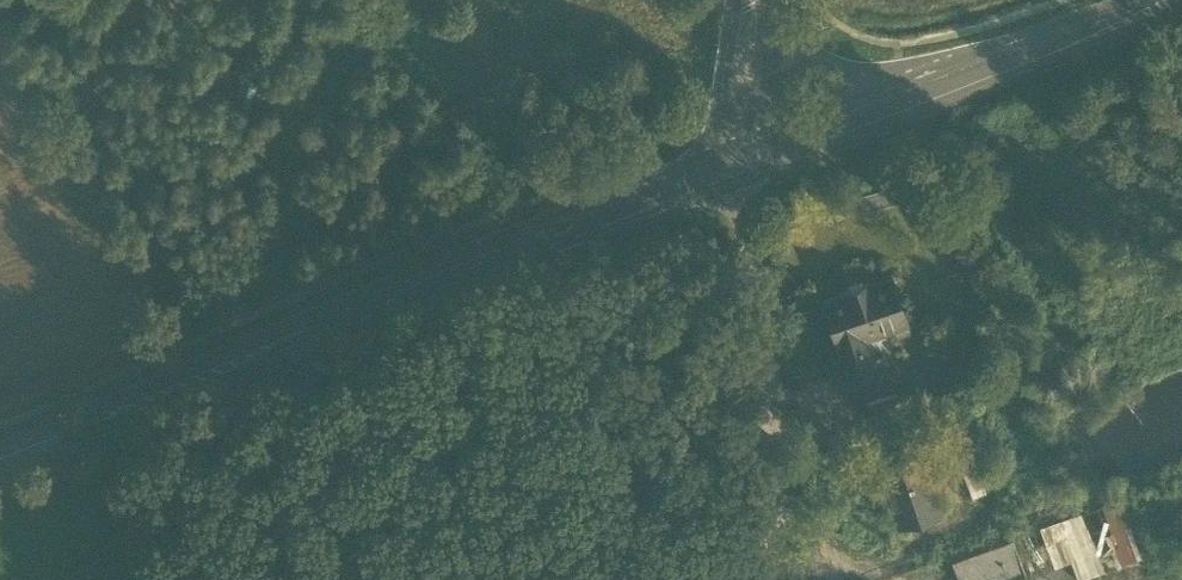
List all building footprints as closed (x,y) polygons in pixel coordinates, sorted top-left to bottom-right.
[(890,187),(858,196),(862,209),(893,200),(890,187)] [(822,301),(845,368),(853,366),(866,361),(865,360),(860,345),(866,343),(865,338),(907,323),(891,277),(868,285),(868,283),(845,291),(845,293),(822,301)] [(853,366),(859,382),(886,373),(880,355),(865,360),(866,361),(853,366)] [(874,425),(878,438),(907,428),(902,413),(895,393),(866,403),(874,425)] [(882,472),(901,526),(941,512),(922,458),(882,472)] [(1114,564),(1144,555),(1127,496),(1059,516),(1077,578),(1115,567),(1114,564)] [(1026,575),(1012,538),(952,560),(959,579),(1013,579),(1026,575)]
